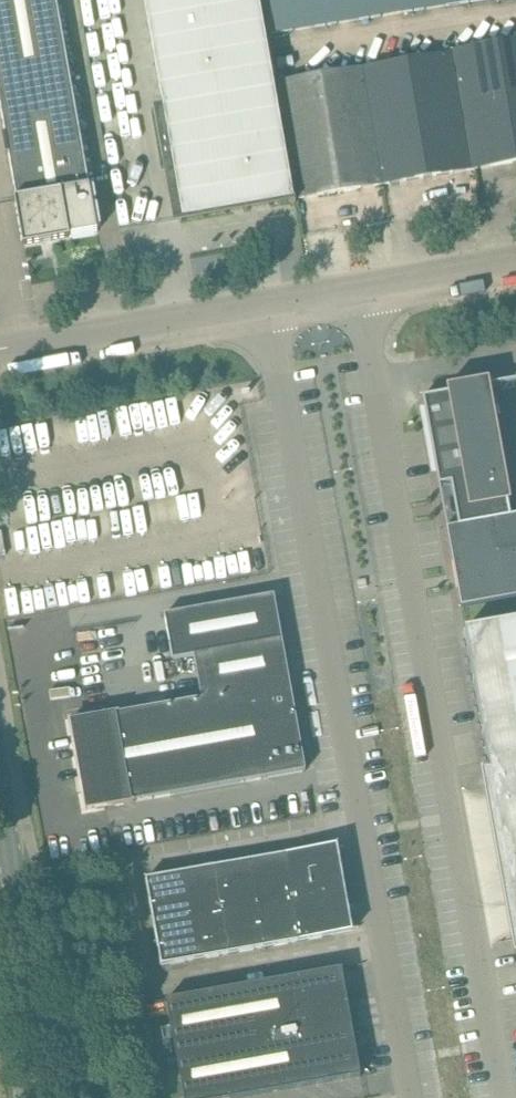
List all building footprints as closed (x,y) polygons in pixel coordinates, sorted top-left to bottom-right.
[(89,186),(89,187),(56,0),(0,0),(0,102),(17,199),(17,200),(15,200),(23,247),(70,239),(70,237),(97,232),(89,186)] [(164,109),(154,111),(163,161),(171,160),(178,198),(182,220),(291,201),(291,205),(296,204),(295,200),(294,200),(259,0),(145,0),(164,109)] [(270,33),(478,0),(265,0),(270,33)] [(454,54),(474,170),(515,163),(515,41),(454,52),(454,54)] [(383,185),(474,170),(454,54),(364,69),(383,185)] [(298,199),(383,185),(364,69),(279,83),(298,199)] [(461,609),(515,598),(515,515),(511,516),(487,387),(487,386),(486,383),(489,382),(489,380),(446,388),(447,390),(453,389),(454,392),(422,397),(439,489),(441,488),(440,486),(451,484),(454,497),(453,497),(451,498),(450,498),(449,499),(448,500),(448,501),(447,503),(447,504),(447,505),(447,507),(447,508),(448,509),(449,510),(450,511),(451,512),(452,513),(453,513),(455,513),(456,513),(459,526),(448,528),(447,526),(446,526),(461,609)] [(359,589),(367,587),(366,579),(357,581),(359,589)] [(119,712),(70,721),(80,779),(75,779),(78,794),(83,793),(86,811),(135,803),(135,802),(306,771),(275,595),(164,615),(172,658),(194,655),(202,699),(119,713),(119,712)] [(464,630),(490,772),(483,773),(483,771),(481,772),(511,941),(514,957),(515,957),(515,621),(464,630)] [(161,967),(335,935),(353,932),(337,845),(320,848),(146,879),(161,967)] [(166,1000),(184,1097),(238,1097),(361,1076),(358,1059),(353,1060),(343,1006),(338,971),(338,970),(323,972),(166,1000)] [(149,1025),(168,1024),(167,1006),(148,1007),(149,1025)]
